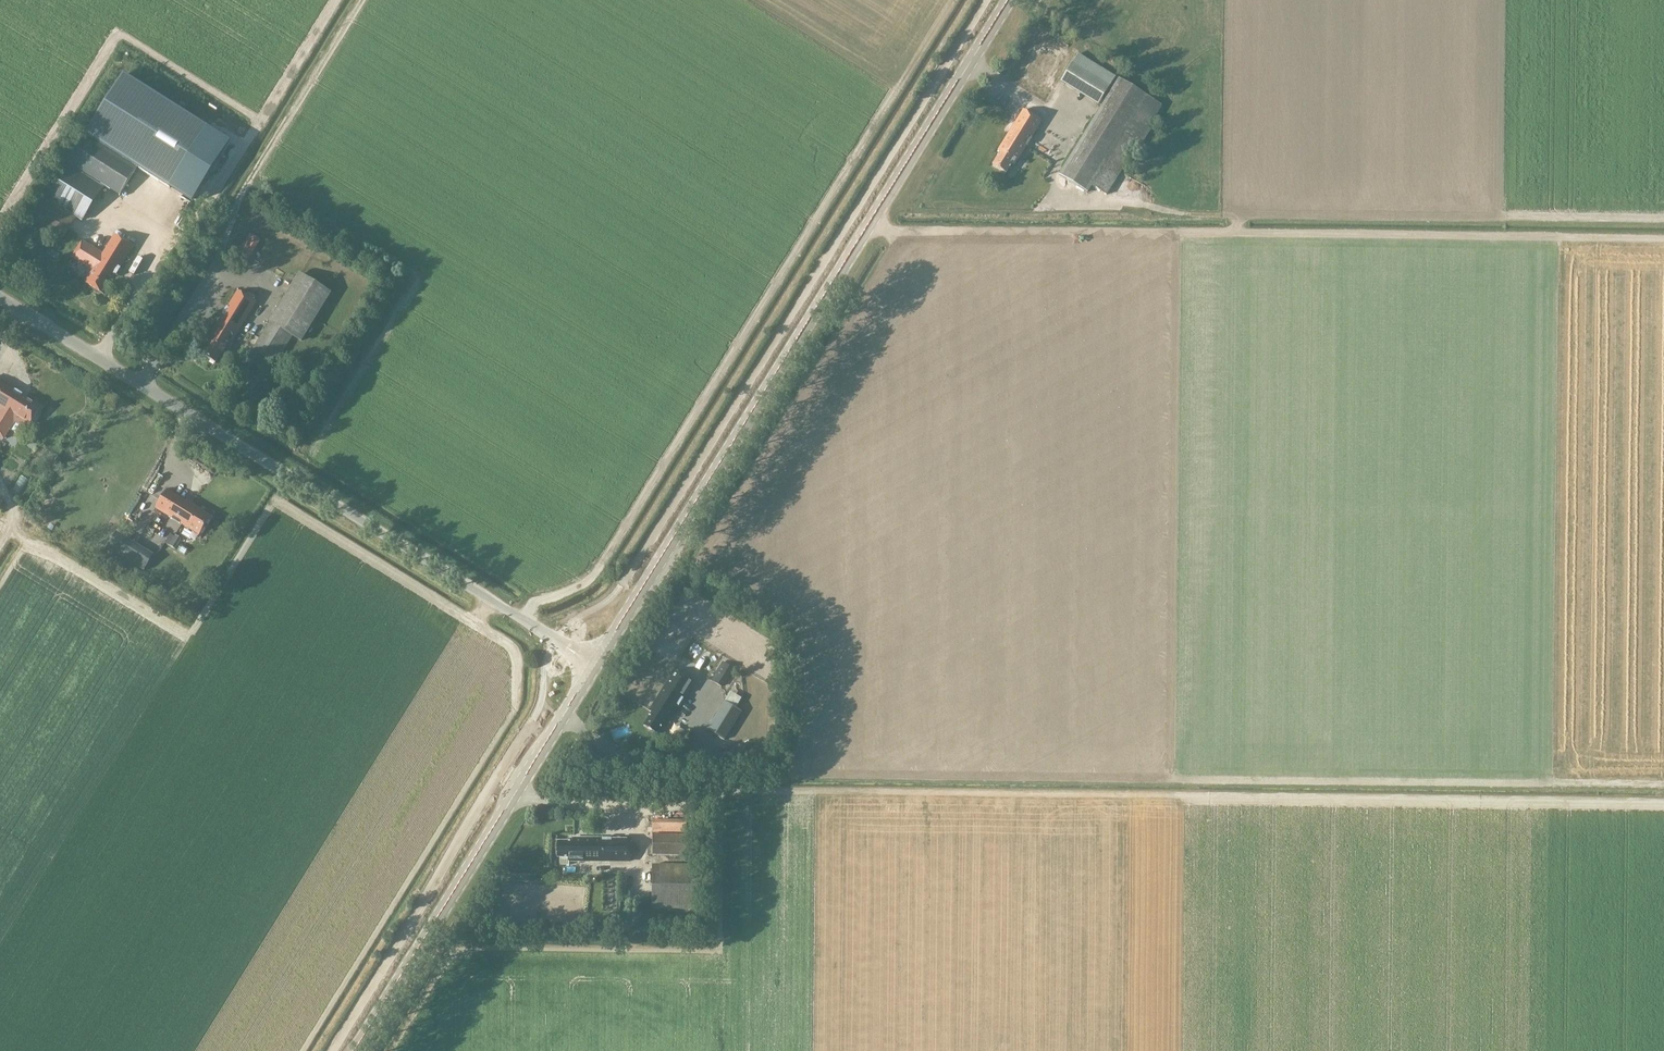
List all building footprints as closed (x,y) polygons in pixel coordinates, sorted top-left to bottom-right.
[(1075,52),(1057,79),(1098,105),(1115,77),(1075,52)] [(124,75),(85,137),(136,169),(137,167),(170,188),(208,128),(124,75)] [(1162,106),(1146,96),(1119,79),(1059,176),(1086,192),(1091,184),(1106,193),(1136,143),(1141,146),(1151,129),(1149,128),(1162,106)] [(1054,86),(1043,109),(1050,112),(1061,89),(1054,86)] [(1014,166),(1041,121),(1023,110),(997,151),(1000,152),(992,165),(1005,174),(1011,164),(1014,166)] [(85,137),(68,163),(119,196),(136,169),(85,137)] [(81,221),(102,188),(67,165),(46,198),(81,221)] [(243,269),(261,239),(250,233),(232,262),(243,269)] [(103,294),(133,246),(114,234),(103,253),(82,240),(71,257),(93,270),(85,282),(103,294)] [(330,293),(298,274),(251,350),(274,364),(293,334),(302,340),(330,293)] [(224,354),(256,301),(237,290),(207,339),(210,341),(202,354),(210,359),(210,360),(215,363),(221,352),(224,354)] [(0,382),(0,407),(0,408),(0,437),(3,439),(14,422),(26,429),(29,425),(41,407),(0,382)] [(199,535),(211,517),(167,490),(156,508),(199,535)] [(720,513),(727,517),(736,501),(729,497),(720,513)] [(295,511),(293,516),(303,521),(305,516),(295,511)] [(145,574),(151,570),(146,563),(140,567),(145,574)] [(721,687),(733,669),(723,663),(712,681),(721,687)] [(662,725),(665,727),(693,682),(674,671),(649,712),(651,713),(644,726),(652,731),(651,732),(656,735),(662,725)] [(724,741),(742,712),(723,701),(707,730),(724,741)] [(685,833),(686,821),(653,821),(652,833),(685,833)] [(652,835),(652,855),(694,855),(694,835),(652,835)] [(630,862),(630,840),(573,839),(573,842),(557,842),(557,852),(557,858),(559,858),(559,865),(568,865),(568,861),(630,862)] [(652,866),(652,909),(694,909),(694,866),(652,866)]
